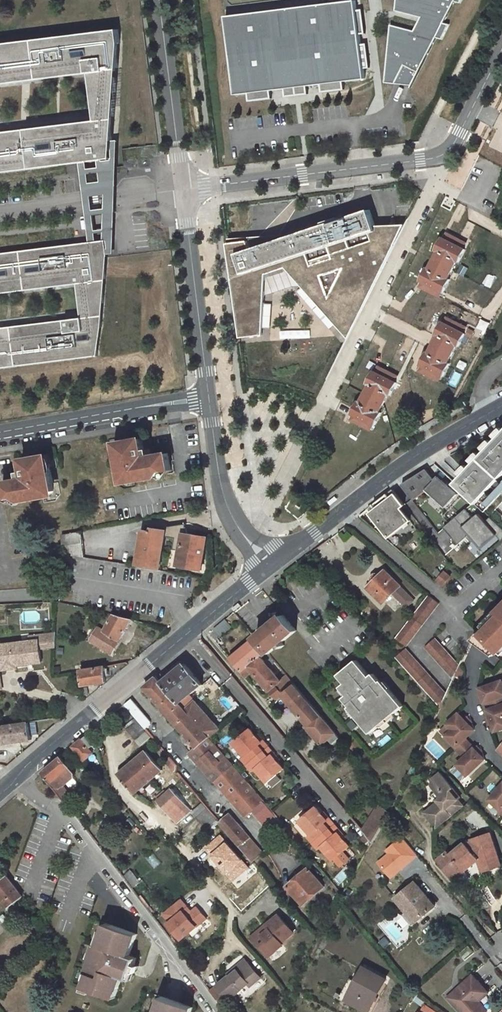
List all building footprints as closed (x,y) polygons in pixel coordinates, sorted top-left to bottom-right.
[(394,10),(420,17),(413,30),(390,24),(384,82),(411,85),(436,37),(441,38),(449,25),(443,22),(452,2),(460,3),(461,0),(395,0),(394,10)] [(355,1),(226,16),(235,94),(248,93),(249,101),(271,98),(269,90),(285,88),(285,96),(307,93),(306,85),(321,83),(322,91),(343,88),(342,81),(364,78),(355,1)] [(118,30),(0,45),(0,83),(90,73),(95,115),(96,121),(0,133),(0,172),(77,163),(103,159),(110,158),(112,141),(120,45),(118,30)] [(110,158),(77,163),(88,243),(106,241),(108,256),(112,256),(117,141),(112,141),(110,158)] [(228,246),(240,338),(262,338),(267,273),(290,268),(348,337),(405,225),(375,219),(371,210),(251,249),(248,242),(228,246)] [(467,246),(449,236),(446,241),(445,240),(438,252),(440,253),(432,268),(430,267),(424,279),(425,280),(423,285),(441,295),(444,290),(445,291),(452,279),(450,278),(458,262),(460,263),(466,252),(464,251),(467,246)] [(106,241),(88,243),(0,254),(0,293),(78,284),(81,313),(81,318),(0,329),(0,368),(98,355),(108,256),(106,241)] [(464,330),(446,320),(443,325),(442,324),(435,336),(437,337),(429,352),(427,351),(421,363),(423,364),(420,369),(438,379),(441,374),(442,375),(449,363),(447,362),(455,347),(457,347),(463,335),(462,335),(464,330)] [(397,378),(378,368),(376,373),(374,372),(368,384),(370,385),(361,400),(360,400),(353,411),(355,412),(353,417),(371,427),(373,422),(375,423),(381,411),(380,410),(388,395),(390,396),(396,384),(394,383),(397,378)] [(454,485),(476,505),(501,477),(501,434),(454,485)] [(134,485),(159,480),(163,473),(170,471),(167,454),(151,457),(149,451),(143,452),(141,441),(116,446),(120,475),(122,475),(123,482),(127,485),(134,483),(134,485)] [(20,499),(44,495),(44,494),(52,493),(54,490),(53,483),(54,482),(49,454),(23,458),(25,469),(19,470),(21,477),(2,480),(5,497),(15,496),(20,499)] [(457,496),(442,481),(439,483),(436,480),(435,481),(427,470),(403,485),(415,501),(427,491),(445,508),(457,496)] [(476,505),(483,512),(501,492),(501,477),(476,505)] [(390,537),(411,521),(400,509),(406,505),(395,490),(369,509),(390,537)] [(193,513),(191,503),(183,505),(184,514),(193,513)] [(466,538),(469,535),(474,540),(481,548),(496,536),(500,541),(501,540),(501,530),(489,518),(485,522),(478,514),(473,519),(465,510),(443,528),(457,545),(466,538)] [(153,533),(143,532),(138,566),(160,570),(165,539),(176,540),(174,551),(181,552),(179,567),(202,570),(207,537),(188,534),(187,524),(167,527),(166,531),(154,530),(153,533)] [(392,538),(395,543),(417,529),(414,524),(392,538)] [(82,530),(63,533),(66,552),(85,556),(82,530)] [(470,543),(474,540),(469,535),(466,538),(470,543)] [(387,566),(367,585),(390,608),(398,600),(406,609),(417,598),(387,566)] [(445,584),(453,575),(446,570),(439,579),(445,584)] [(407,647),(439,604),(429,597),(397,639),(407,647)] [(105,631),(91,622),(82,636),(112,654),(132,620),(114,615),(105,631)] [(285,616),(257,640),(271,656),(298,632),(285,616)] [(494,626),(496,627),(491,632),(486,627),(475,639),(501,659),(501,658),(501,617),(494,626)] [(57,633),(45,633),(46,649),(58,648),(57,633)] [(255,639),(231,659),(247,678),(253,673),(278,701),(285,695),(296,686),(279,665),(273,671),(261,657),(266,653),(255,639)] [(462,667),(438,639),(428,647),(455,681),(462,667)] [(42,640),(4,645),(6,662),(23,660),(24,664),(45,661),(42,640)] [(397,658),(441,710),(448,695),(408,648),(397,658)] [(180,658),(158,676),(180,702),(191,694),(203,684),(180,658)] [(101,665),(101,660),(83,662),(84,665),(81,665),(81,669),(101,665)] [(357,662),(339,678),(345,685),(340,690),(347,698),(344,700),(351,708),(349,710),(371,735),(404,707),(382,682),(381,683),(374,675),(371,677),(357,662)] [(105,666),(81,670),(84,685),(107,681),(105,666)] [(146,687),(196,747),(190,753),(216,784),(217,783),(245,816),(252,809),(274,835),(285,826),(209,736),(180,702),(158,676),(146,687)] [(501,704),(501,682),(481,688),(481,691),(486,709),(487,709),(490,708),(501,704)] [(307,727),(323,745),(330,739),(334,744),(340,739),(296,686),(285,695),(310,725),(307,727)] [(191,694),(180,702),(209,736),(220,728),(191,694)] [(132,698),(125,704),(138,719),(143,726),(149,720),(132,698)] [(490,708),(487,709),(486,709),(494,734),(501,731),(501,704),(490,708)] [(226,710),(219,716),(222,720),(229,714),(226,710)] [(444,737),(456,749),(464,742),(474,732),(458,715),(441,731),(445,736),(444,737)] [(138,719),(126,729),(140,746),(151,736),(143,726),(138,719)] [(2,727),(5,744),(32,740),(29,723),(2,727)] [(242,758),(248,764),(268,746),(263,740),(261,742),(250,728),(233,743),(245,756),(242,758)] [(386,735),(377,740),(381,746),(390,740),(386,735)] [(86,760),(93,754),(91,751),(93,750),(91,748),(93,746),(86,738),(75,747),(86,760)] [(456,749),(447,758),(455,767),(457,766),(466,776),(483,761),(464,742),(456,749)] [(268,746),(248,764),(253,771),(256,768),(267,782),(283,768),(272,754),(274,753),(268,746)] [(145,752),(119,774),(135,793),(161,771),(145,752)] [(75,777),(76,774),(62,758),(44,773),(65,800),(72,794),(65,785),(75,777)] [(168,758),(163,762),(173,773),(175,771),(176,767),(168,758)] [(463,808),(449,790),(451,789),(438,773),(430,780),(427,793),(435,804),(431,807),(432,808),(424,815),(435,829),(463,808)] [(499,810),(497,812),(501,817),(501,785),(488,799),(499,810)] [(155,798),(158,801),(172,788),(169,786),(155,798)] [(191,811),(172,788),(158,801),(177,823),(191,811)] [(191,812),(196,817),(206,809),(201,803),(191,812)] [(374,841),(388,817),(391,812),(378,805),(364,830),(367,834),(374,842),(374,841)] [(309,837),(315,843),(335,825),(330,819),(328,820),(322,814),(317,807),(300,821),(312,834),(309,837)] [(196,817),(209,832),(218,824),(206,809),(196,817)] [(235,823),(229,814),(218,823),(252,862),(261,854),(242,831),(243,830),(237,822),(235,823)] [(396,831),(387,821),(378,837),(384,840),(385,841),(396,831)] [(335,825),(315,843),(320,849),(323,847),(334,860),(350,846),(344,839),(339,833),(341,831),(335,825)] [(285,826),(274,835),(278,840),(289,830),(285,826)] [(374,842),(367,834),(363,839),(370,848),(374,842)] [(381,845),(384,840),(378,837),(375,842),(381,845)] [(451,854),(439,864),(453,881),(465,872),(468,874),(482,863),(484,874),(500,869),(490,837),(471,842),(472,844),(466,846),(453,856),(451,854)] [(154,868),(161,862),(153,851),(146,856),(154,868)] [(134,869),(126,872),(132,886),(140,882),(134,869)] [(310,869),(289,886),(305,905),(326,889),(310,869)] [(339,883),(347,877),(342,871),(335,877),(339,883)] [(465,872),(453,881),(462,891),(474,881),(468,874),(465,872)] [(7,874),(5,876),(7,878),(0,884),(0,893),(10,906),(24,896),(7,874)] [(345,881),(340,889),(343,894),(349,884),(345,881)] [(416,881),(396,897),(398,899),(408,910),(417,921),(436,905),(416,881)] [(199,904),(192,909),(184,897),(162,911),(181,939),(210,920),(199,904)] [(417,921),(408,910),(404,914),(408,919),(413,925),(417,921)] [(274,937),(261,947),(273,961),(274,963),(288,951),(282,944),(293,934),(279,916),(266,927),(274,937)] [(137,933),(110,923),(102,944),(99,943),(88,972),(92,973),(87,987),(115,997),(122,976),(130,978),(137,956),(129,953),(137,933)] [(261,947),(274,937),(266,927),(253,938),(261,947)] [(229,1000),(249,985),(251,988),(261,980),(246,961),(236,968),(239,972),(232,977),(232,976),(218,986),(229,1000)] [(387,979),(365,967),(347,998),(369,1010),(387,979)] [(448,997),(462,1011),(488,1011),(480,1002),(490,993),(473,975),(448,997)] [(229,1000),(218,986),(212,991),(222,1005),(229,1000)] [(165,997),(160,1011),(192,1011),(194,1007),(165,997)] [(421,1011),(441,1011),(428,1003),(421,1011)]
